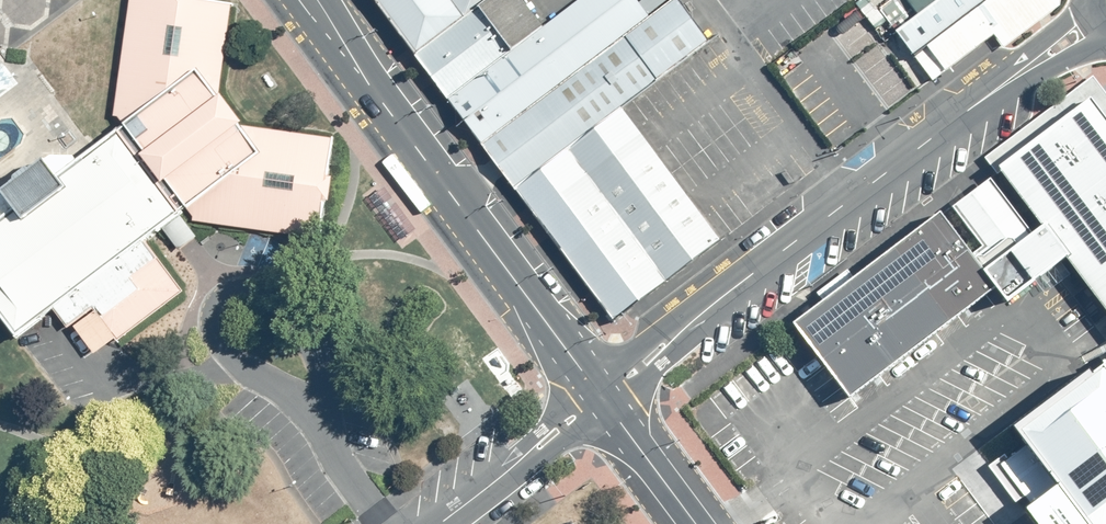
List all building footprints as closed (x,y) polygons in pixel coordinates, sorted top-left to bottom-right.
[(16,334),(52,307),(91,359),(114,343),(182,291),(142,238),(159,225),(178,250),(187,244),(196,238),(177,212),(182,208),(193,222),(317,240),(332,139),(242,126),(220,96),(232,2),(212,0),(129,0),(114,116),(121,125),(92,146),(76,158),(61,155),(45,155),(3,186),(6,190),(0,206),(0,312),(16,334)] [(396,45),(456,0),(362,0),(396,45)] [(396,45),(431,91),(494,44),(461,0),(456,0),(396,45)] [(431,91),(464,135),(636,6),(631,0),(552,0),(494,44),(431,91)] [(464,135),(499,181),(604,103),(692,36),(665,0),(644,0),(636,6),(464,135)] [(899,9),(879,23),(897,47),(960,0),(910,0),(899,9)] [(899,9),(910,0),(892,0),(899,9)] [(897,47),(915,70),(973,26),(981,36),(1029,0),(960,0),(897,47)] [(1078,94),(985,163),(1053,254),(1105,325),(1105,131),(1078,94)] [(604,103),(499,181),(596,310),(701,232),(604,103)] [(985,163),(927,207),(983,281),(995,297),(1053,254),(985,163)] [(983,281),(927,207),(783,314),(839,389),(983,281)] [(1097,358),(1014,428),(1026,443),(992,467),(1036,523),(1105,523),(1105,370),(1097,358)] [(551,514),(538,523),(558,523),(551,514)]
